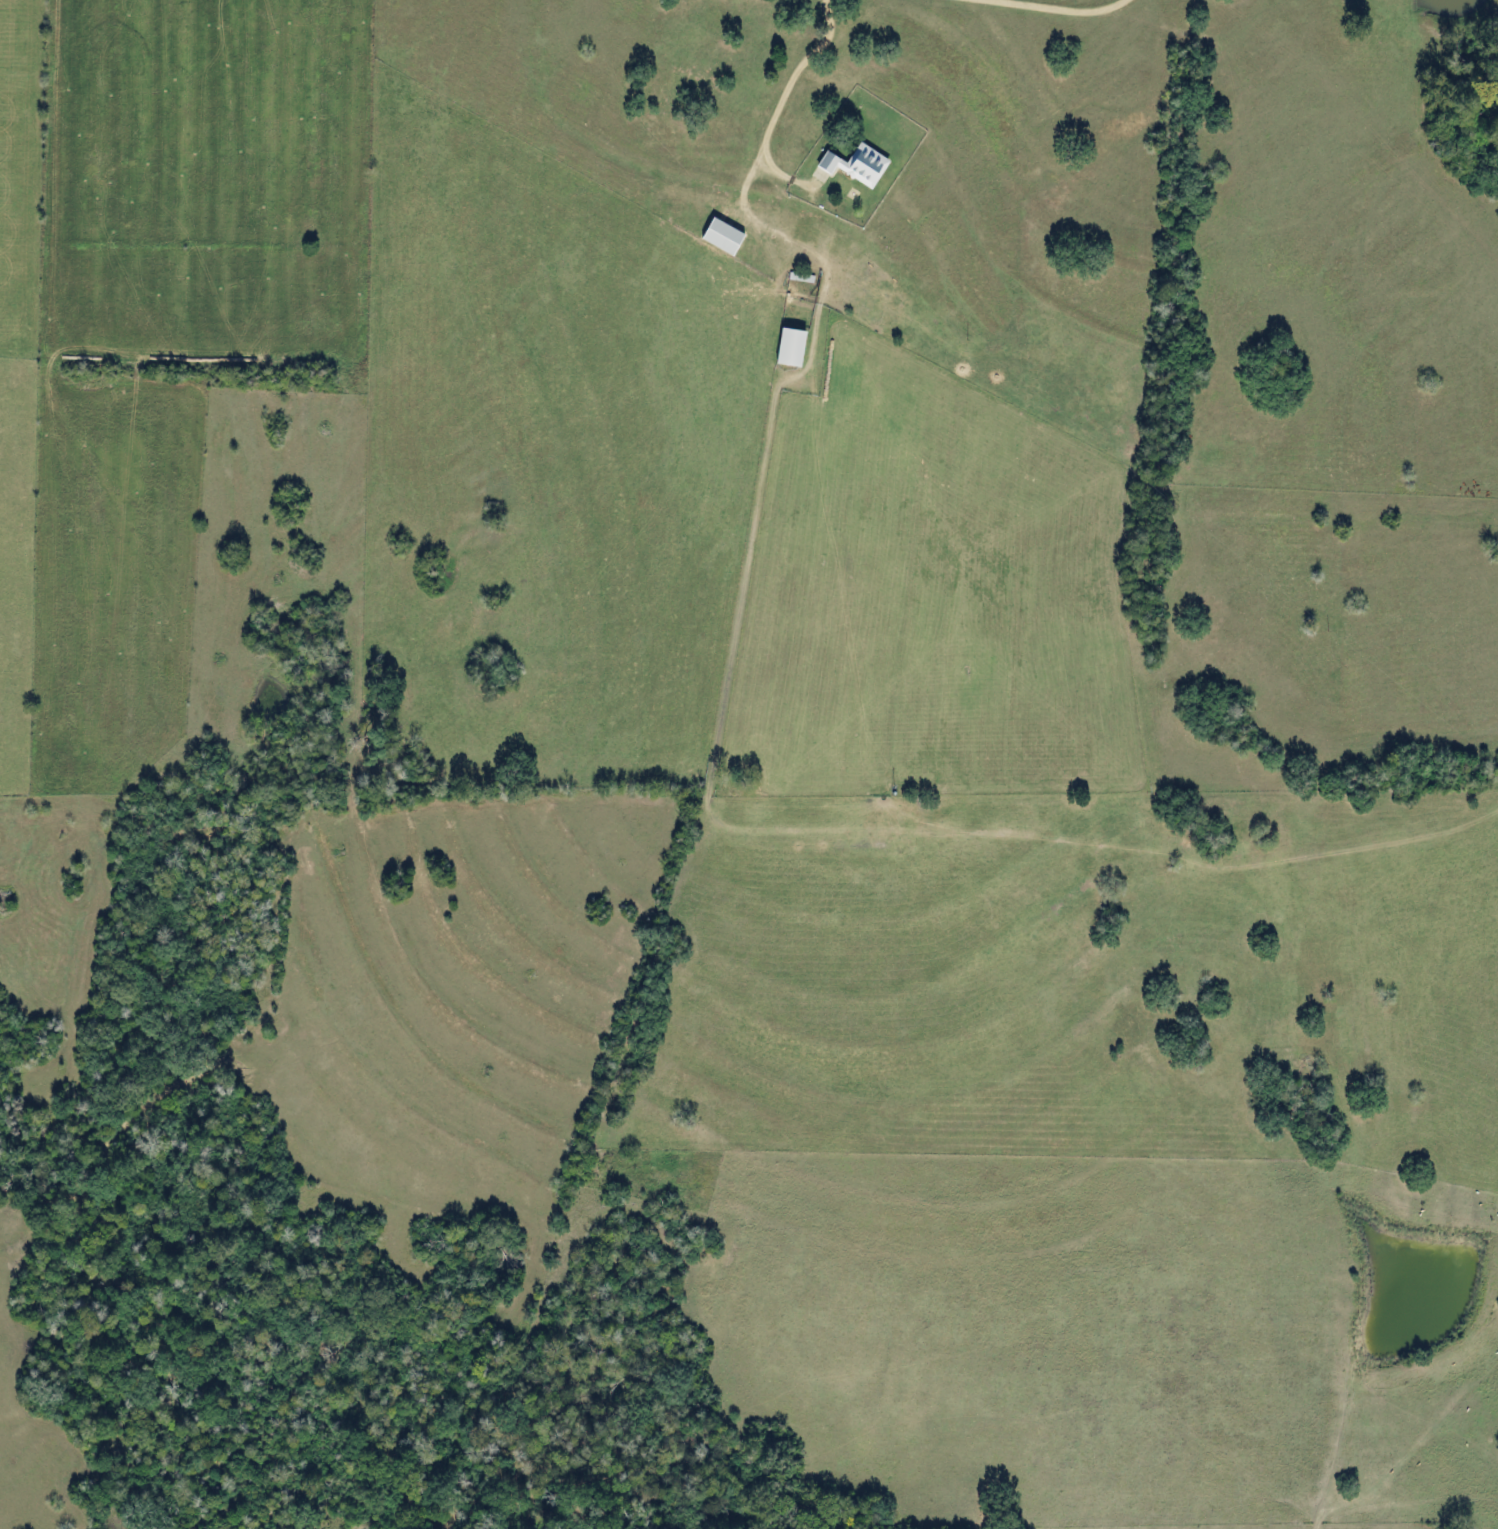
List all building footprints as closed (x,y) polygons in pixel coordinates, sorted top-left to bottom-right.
[(865,190),(882,160),(851,143),(839,163),(817,151),(804,175),(818,184),(827,169),(865,190)] [(738,236),(705,217),(693,239),(726,258),(738,236)] [(767,365),(793,369),(799,332),(773,328),(767,365)]
